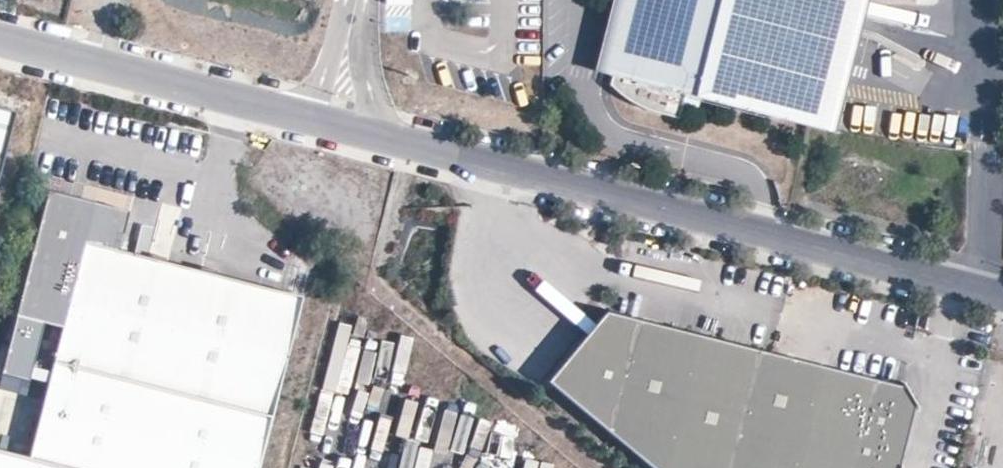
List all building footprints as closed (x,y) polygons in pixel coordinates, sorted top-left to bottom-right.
[(595,70),(610,73),(628,0),(613,0),(595,70)] [(610,73),(612,75),(610,83),(611,90),(616,98),(678,118),(684,93),(816,127),(848,0),(628,0),(610,73)] [(816,127),(835,132),(869,0),(848,0),(816,127)] [(17,114),(0,110),(0,180),(17,114)] [(50,192),(3,375),(31,382),(46,324),(64,329),(31,459),(0,451),(0,467),(261,467),(304,299),(121,252),(131,213),(50,192)] [(608,311),(549,379),(656,467),(899,467),(915,404),(905,387),(608,311)]
